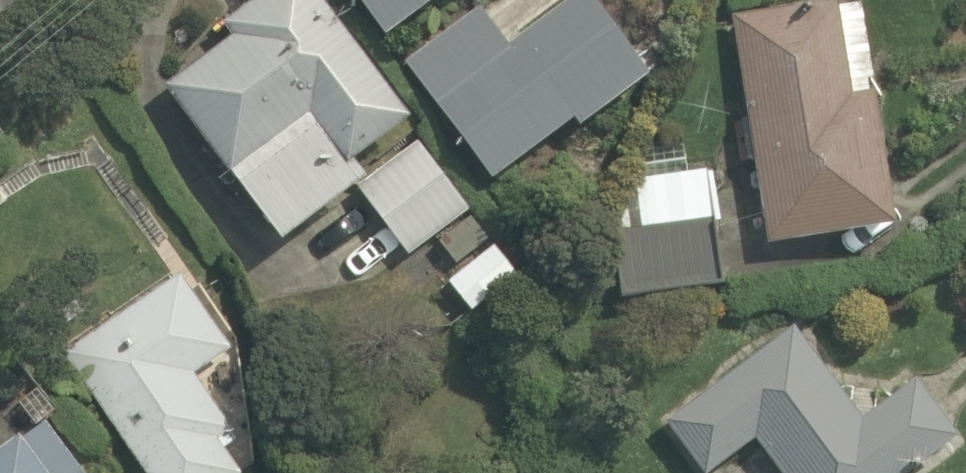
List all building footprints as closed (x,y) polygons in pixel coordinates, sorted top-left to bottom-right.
[(313,0),(224,0),(208,11),(225,38),(167,77),(264,222),(355,161),(341,141),(387,110),(313,0)] [(384,31),(425,0),(360,0),(384,31)] [(599,0),(567,0),(505,44),(474,0),(459,0),(388,50),(478,177),(577,108),(580,112),(645,66),(599,0)] [(733,13),(764,235),(880,219),(849,0),(826,0),(733,13)] [(465,207),(413,134),(346,182),(398,255),(465,207)] [(722,280),(714,156),(623,161),(630,285),(722,280)] [(518,269),(493,239),(443,280),(468,311),(518,269)] [(50,346),(138,472),(224,472),(262,447),(199,355),(224,338),(172,262),(50,346)] [(797,313),(663,417),(704,470),(753,432),(786,472),(883,472),(949,422),(912,374),(871,406),(797,313)] [(27,398),(0,418),(0,472),(83,472),(27,398)]
